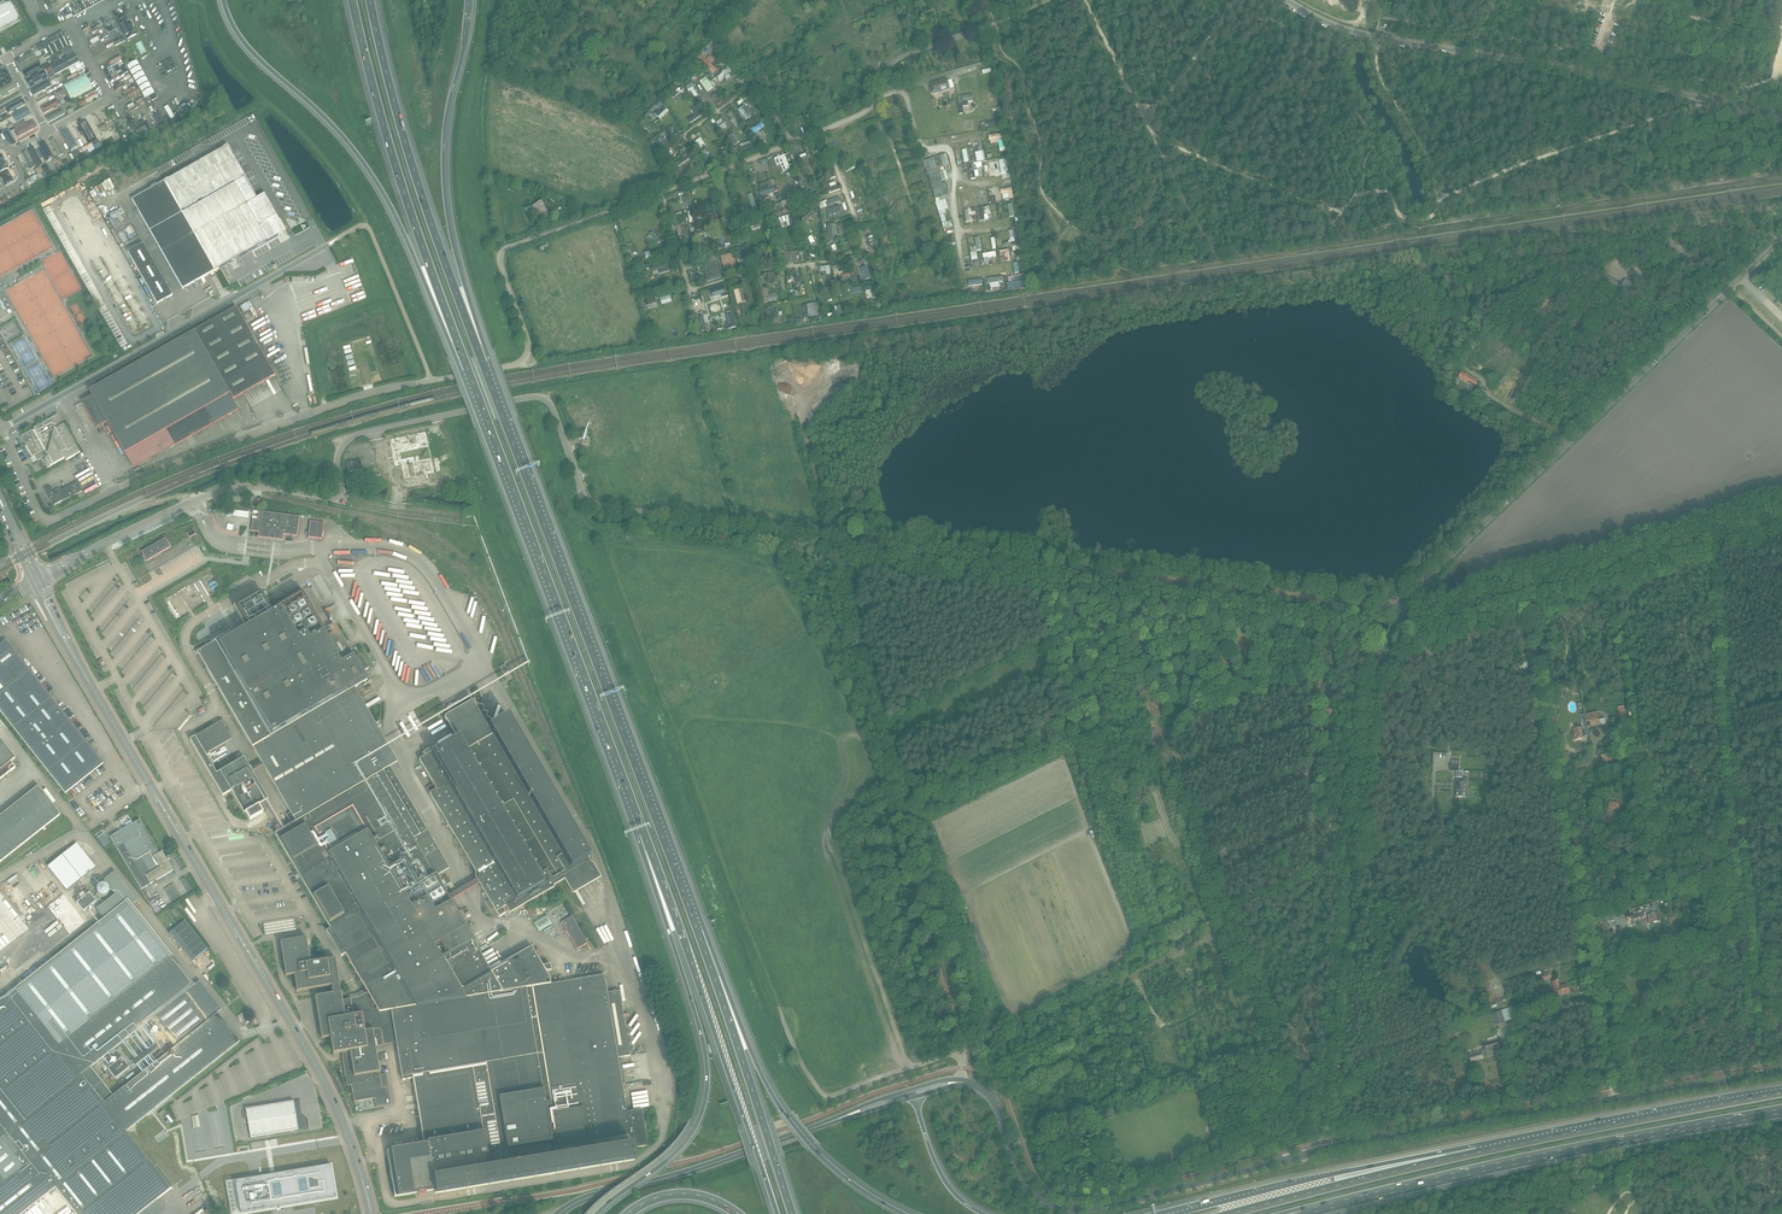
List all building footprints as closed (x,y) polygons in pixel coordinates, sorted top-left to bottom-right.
[(9,0),(7,0),(0,4),(0,32),(20,21),(9,0)] [(117,22),(127,40),(137,35),(127,17),(117,22)] [(810,40),(813,48),(826,41),(826,40),(847,30),(843,23),(810,40)] [(106,30),(115,46),(121,43),(112,27),(106,30)] [(70,45),(64,33),(43,44),(50,56),(70,45)] [(833,39),(838,49),(844,46),(839,36),(833,39)] [(831,51),(826,41),(813,48),(811,49),(816,59),(831,51)] [(74,52),(70,46),(63,50),(66,56),(74,52)] [(34,53),(16,64),(21,72),(39,62),(37,59),(34,53)] [(79,62),(74,54),(49,68),(52,72),(52,73),(53,73),(54,75),(79,62)] [(709,55),(701,62),(713,74),(717,70),(710,63),(714,60),(709,55)] [(127,66),(144,98),(154,92),(137,61),(127,66)] [(40,63),(22,73),(26,80),(44,71),(41,65),(40,63)] [(728,71),(722,73),(724,80),(731,78),(728,71)] [(45,72),(26,82),(30,90),(49,79),(47,76),(45,72)] [(63,84),(71,100),(93,88),(84,73),(63,84)] [(9,75),(0,80),(0,87),(8,82),(6,80),(10,78),(9,75)] [(714,83),(717,81),(711,75),(708,77),(714,83)] [(107,81),(110,87),(120,82),(117,76),(107,81)] [(950,89),(947,79),(931,84),(933,90),(933,91),(934,94),(939,92),(950,89)] [(49,82),(31,91),(34,97),(52,87),(49,82)] [(16,91),(12,83),(0,90),(0,99),(16,91)] [(679,83),(668,92),(671,95),(682,86),(679,83)] [(693,87),(689,90),(695,99),(700,96),(693,87)] [(126,94),(129,100),(141,94),(137,88),(126,94)] [(83,95),(85,99),(87,103),(98,97),(94,89),(83,95)] [(683,91),(673,99),(676,103),(687,95),(683,91)] [(970,98),(969,91),(956,92),(957,110),(965,110),(965,98),(970,98)] [(127,107),(128,110),(144,101),(143,98),(127,107)] [(80,108),(85,104),(87,104),(87,103),(85,99),(77,103),(80,108)] [(27,107),(23,101),(6,110),(9,116),(27,107)] [(42,109),(45,115),(61,106),(58,101),(42,109)] [(741,108),(737,112),(744,122),(750,119),(741,108)] [(27,109),(14,116),(17,122),(31,115),(27,109)] [(651,117),(656,124),(666,115),(661,109),(651,117)] [(63,110),(47,119),(50,124),(66,115),(63,110)] [(688,121),(695,115),(692,111),(684,117),(688,121)] [(759,119),(749,126),(760,141),(764,138),(756,128),(762,123),(759,119)] [(721,120),(712,126),(717,133),(720,130),(722,133),(728,128),(721,120)] [(27,126),(24,121),(15,126),(21,138),(38,129),(35,122),(27,126)] [(10,132),(8,129),(3,132),(9,143),(10,142),(11,145),(16,142),(10,132)] [(665,148),(662,139),(655,141),(658,150),(665,148)] [(704,145),(700,139),(694,144),(700,151),(702,149),(701,147),(704,145)] [(56,140),(51,142),(59,157),(63,154),(56,140)] [(46,142),(39,145),(49,162),(52,160),(55,159),(46,142)] [(164,181),(163,182),(214,271),(215,272),(219,269),(278,235),(278,236),(278,234),(284,231),(279,222),(280,220),(279,220),(264,193),(256,198),(229,149),(227,145),(223,147),(224,148),(168,179),(164,181)] [(967,158),(965,146),(958,147),(960,159),(967,158)] [(34,148),(28,150),(38,167),(42,164),(34,148)] [(968,155),(969,159),(981,157),(979,148),(972,150),(973,154),(968,155)] [(774,162),(777,161),(780,168),(787,166),(782,151),(772,155),(774,162)] [(28,152),(23,154),(31,170),(36,168),(28,152)] [(934,158),(924,161),(923,161),(925,168),(926,168),(928,174),(936,201),(945,199),(944,196),(946,195),(945,192),(947,191),(948,189),(946,183),(944,181),(942,182),(939,171),(941,171),(940,167),(948,165),(945,155),(936,157),(937,158),(935,159),(934,159),(934,158)] [(808,157),(798,161),(800,165),(809,162),(808,157)] [(678,164),(681,168),(689,162),(686,158),(678,164)] [(978,160),(967,160),(967,175),(976,174),(976,166),(978,166),(978,160)] [(2,181),(5,186),(14,181),(8,170),(0,175),(0,177),(2,181)] [(45,172),(41,174),(37,176),(37,175),(36,175),(26,181),(29,186),(47,176),(45,172)] [(794,178),(785,179),(787,187),(795,185),(794,178)] [(163,182),(132,200),(182,289),(214,271),(163,182)] [(998,198),(1010,197),(1009,185),(997,186),(998,198)] [(774,187),(759,191),(760,198),(776,194),(774,187)] [(840,195),(826,200),(828,205),(842,200),(840,195)] [(691,196),(681,198),(685,211),(694,208),(691,196)] [(531,206),(537,217),(540,222),(551,215),(542,200),(531,206)] [(989,213),(996,212),(994,200),(987,201),(988,209),(985,203),(974,205),(975,212),(972,205),(967,206),(962,208),(963,210),(964,214),(965,220),(968,218),(967,211),(971,219),(973,218),(974,218),(984,216),(989,214),(989,213)] [(839,208),(828,210),(830,216),(840,214),(839,208)] [(811,210),(801,219),(805,223),(815,215),(811,210)] [(284,215),(289,227),(291,226),(294,231),(307,225),(300,211),(295,213),(297,218),(295,220),(292,215),(289,217),(288,213),(284,215)] [(716,214),(707,217),(709,224),(718,221),(716,214)] [(787,217),(778,220),(781,230),(790,227),(787,217)] [(835,227),(827,228),(828,238),(836,238),(835,227)] [(656,247),(660,245),(653,235),(650,239),(656,247)] [(726,239),(717,238),(717,246),(726,247),(726,239)] [(127,251),(157,304),(172,295),(143,243),(127,251)] [(341,251),(346,249),(344,243),(334,247),(337,254),(341,252),(341,251)] [(834,244),(830,247),(834,254),(839,251),(834,244)] [(1006,248),(996,248),(996,259),(1006,259),(1006,248)] [(979,262),(986,261),(986,257),(993,257),(993,250),(979,250),(979,262)] [(735,254),(720,258),(723,271),(738,267),(735,254)] [(863,263),(857,265),(861,277),(867,275),(863,263)] [(829,265),(819,266),(820,270),(825,270),(826,274),(830,273),(829,265)] [(1605,268),(1603,272),(1614,277),(1617,270),(1612,268),(1611,271),(1605,268)] [(1607,276),(1603,284),(1613,290),(1614,289),(1629,297),(1636,285),(1625,280),(1622,285),(1617,283),(1617,282),(1607,276)] [(656,286),(648,289),(650,294),(658,292),(656,286)] [(722,286),(707,290),(708,296),(724,292),(722,286)] [(741,289),(733,292),(736,306),(745,303),(741,289)] [(768,290),(761,291),(763,304),(778,302),(777,295),(769,296),(768,290)] [(705,292),(700,294),(703,306),(711,304),(708,296),(706,296),(705,292)] [(670,296),(655,300),(658,307),(672,303),(670,296)] [(803,302),(805,314),(814,313),(812,300),(803,302)] [(249,301),(236,308),(243,320),(256,313),(249,301)] [(1649,304),(1646,309),(1654,313),(1657,308),(1649,304)] [(82,401),(97,428),(107,422),(124,453),(166,430),(175,445),(238,410),(232,400),(275,376),(243,320),(236,308),(236,307),(89,390),(92,396),(82,401)] [(2,319),(3,319),(9,315),(7,311),(1,314),(0,312),(0,320),(2,319)] [(696,314),(698,328),(706,326),(705,321),(701,321),(700,313),(696,314)] [(1462,372),(1459,378),(1475,387),(1478,381),(1462,372)] [(279,382),(291,375),(290,373),(278,379),(279,382)] [(47,457),(42,460),(47,468),(64,458),(66,461),(80,453),(64,424),(63,425),(57,414),(33,428),(34,430),(33,431),(32,429),(20,436),(26,446),(25,446),(31,457),(34,455),(37,461),(46,455),(47,457)] [(459,458),(449,462),(454,476),(464,472),(459,458)] [(361,460),(351,462),(346,463),(349,472),(363,469),(361,460)] [(45,489),(53,506),(82,491),(77,482),(54,494),(50,486),(45,489)] [(219,513),(244,516),(245,509),(229,507),(229,511),(216,510),(215,521),(218,521),(219,513)] [(267,536),(270,537),(274,536),(277,535),(279,533),(280,533),(280,534),(280,535),(280,533),(282,533),(282,534),(297,536),(300,516),(259,511),(257,523),(256,523),(253,523),(253,526),(256,526),(255,531),(259,531),(259,534),(262,534),(262,531),(264,531),(265,533),(267,536)] [(324,523),(310,521),(308,537),(322,539),(324,523)] [(186,533),(189,538),(196,534),(193,529),(186,533)] [(141,552),(147,561),(170,547),(165,538),(141,552)] [(211,578),(205,581),(209,588),(215,585),(211,578)] [(309,601),(311,600),(313,604),(316,603),(310,586),(304,588),(309,601)] [(550,965),(542,966),(531,946),(490,971),(435,877),(450,868),(390,766),(397,762),(354,688),(367,681),(362,672),(368,669),(361,656),(355,660),(334,625),(325,630),(302,591),(272,608),(262,590),(234,606),(245,624),(197,652),(290,813),(286,815),(291,824),(275,833),(330,929),(326,931),(341,956),(345,954),(367,992),(366,994),(366,993),(358,998),(350,999),(352,1016),(345,1017),(335,959),(310,963),(306,938),(280,942),(286,976),(294,975),(297,991),(331,986),(332,993),(315,996),(322,1038),(339,1035),(347,1086),(351,1085),(354,1102),(375,1098),(376,1107),(391,1105),(388,1087),(382,1088),(380,1072),(379,1072),(375,1050),(378,1049),(378,1047),(396,1044),(402,1077),(412,1075),(424,1145),(385,1151),(393,1199),(432,1192),(432,1194),(475,1187),(634,1160),(631,1142),(632,1142),(631,1141),(634,1140),(635,1148),(647,1146),(641,1109),(629,1111),(629,1113),(627,1113),(617,1058),(630,1056),(630,1054),(635,1047),(629,1043),(633,1038),(628,1035),(632,1029),(625,1024),(619,991),(607,993),(604,975),(550,984),(550,978),(546,972),(551,971),(550,965)] [(41,763),(65,793),(103,763),(6,640),(0,644),(0,711),(41,763)] [(1509,666),(1515,678),(1531,669),(1525,658),(1509,666)] [(507,717),(489,727),(489,726),(492,719),(487,717),(488,713),(483,711),(484,707),(479,705),(476,706),(470,696),(470,695),(469,695),(469,694),(468,694),(467,694),(466,694),(466,695),(465,695),(465,696),(464,696),(464,697),(464,698),(447,708),(450,713),(444,716),(457,737),(458,736),(498,804),(505,799),(552,879),(550,880),(553,886),(564,879),(572,892),(581,887),(598,877),(600,876),(595,869),(592,863),(591,863),(588,858),(589,857),(507,717)] [(1585,718),(1586,722),(1587,727),(1600,725),(1603,724),(1602,719),(1599,720),(1598,716),(1585,718)] [(195,737),(204,753),(231,738),(221,721),(195,737)] [(1586,722),(1582,723),(1582,722),(1581,722),(1582,728),(1573,729),(1575,740),(1585,738),(1584,736),(1588,736),(1589,736),(1587,727),(1586,722)] [(458,736),(457,737),(431,752),(429,749),(423,753),(425,756),(419,759),(433,784),(426,788),(429,793),(475,872),(475,876),(495,912),(499,917),(506,913),(502,908),(505,906),(509,914),(548,891),(554,887),(553,886),(550,880),(552,879),(505,799),(498,804),(458,736)] [(241,759),(234,763),(216,774),(204,753),(195,737),(189,740),(222,796),(231,791),(244,813),(245,813),(250,820),(263,812),(259,805),(265,801),(241,759)] [(15,768),(10,762),(15,758),(0,739),(0,779),(15,768)] [(1456,797),(1462,797),(1467,797),(1467,778),(1459,778),(1460,764),(1451,764),(1451,771),(1457,771),(1456,778),(1455,783),(1456,783),(1456,797)] [(60,815),(37,786),(0,816),(0,862),(60,815)] [(167,861),(170,859),(170,858),(170,857),(169,856),(168,856),(167,857),(167,858),(167,859),(166,859),(162,851),(160,853),(140,819),(110,837),(141,890),(154,882),(155,882),(154,883),(154,884),(154,885),(155,885),(156,885),(157,885),(157,884),(157,883),(156,881),(173,871),(167,861)] [(99,844),(105,840),(100,833),(94,836),(99,844)] [(97,869),(78,844),(49,867),(68,892),(97,869)] [(35,1204),(55,1188),(75,1213),(160,1213),(165,1210),(156,1200),(171,1188),(170,1187),(164,1179),(154,1166),(126,1131),(240,1042),(217,1013),(222,1010),(199,981),(195,985),(132,905),(137,901),(114,872),(113,874),(104,880),(115,894),(96,910),(103,919),(0,1001),(0,1213),(22,1213),(35,1204)] [(76,903),(83,912),(96,902),(89,893),(76,903)] [(460,906),(456,909),(461,916),(465,913),(460,906)] [(1658,912),(1655,913),(1654,907),(1644,909),(1644,911),(1641,911),(1638,911),(1639,912),(1626,915),(1628,921),(1632,920),(1633,921),(1646,918),(1647,924),(1657,921),(1660,921),(1658,912)] [(600,929),(591,914),(587,917),(596,931),(600,929)] [(547,915),(533,923),(538,932),(553,924),(547,915)] [(573,917),(562,924),(574,944),(577,949),(587,943),(585,938),(573,917)] [(172,930),(195,959),(207,950),(184,921),(172,930)] [(1542,976),(1544,981),(1551,979),(1549,973),(1542,976)] [(1552,984),(1557,997),(1570,992),(1568,986),(1561,988),(1558,980),(1549,983),(1550,985),(1552,984)] [(1518,1010),(1515,1011),(1514,1006),(1501,1010),(1501,1012),(1492,1014),(1495,1026),(1505,1023),(1504,1021),(1520,1016),(1518,1010)] [(1673,1010),(1675,1024),(1683,1022),(1680,1009),(1673,1010)] [(233,1013),(236,1019),(242,1017),(240,1010),(233,1013)] [(629,1026),(637,1014),(634,1011),(625,1023),(629,1026)] [(1502,1049),(1500,1040),(1483,1045),(1485,1050),(1469,1054),(1472,1061),(1483,1058),(1482,1053),(1486,1052),(1485,1052),(1496,1048),(1497,1050),(1502,1049)] [(121,1058),(107,1069),(115,1079),(129,1068),(121,1058)] [(306,1118),(301,1116),(299,1100),(246,1109),(251,1138),(308,1128),(306,1118)] [(170,1106),(175,1116),(181,1113),(177,1103),(170,1106)] [(153,1132),(163,1124),(159,1118),(148,1126),(153,1132)] [(330,1165),(235,1181),(240,1213),(335,1197),(330,1165)] [(195,1213),(197,1213),(206,1206),(200,1199),(190,1208),(195,1213)]
